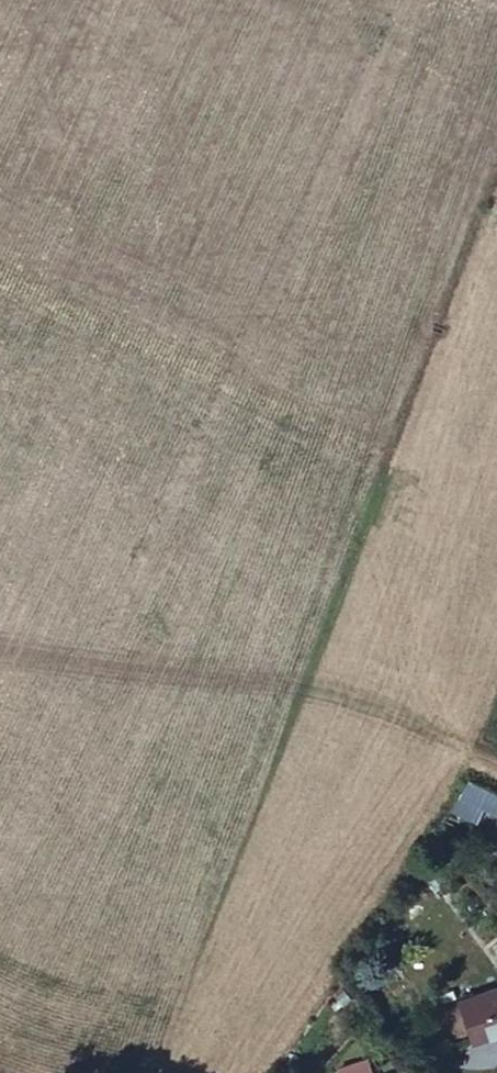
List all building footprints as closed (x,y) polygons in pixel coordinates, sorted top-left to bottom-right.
[(467,784),(451,809),(480,823),(485,810),(496,814),(496,794),(467,784)] [(446,1003),(461,1037),(496,1020),(496,979),(446,1003)]
